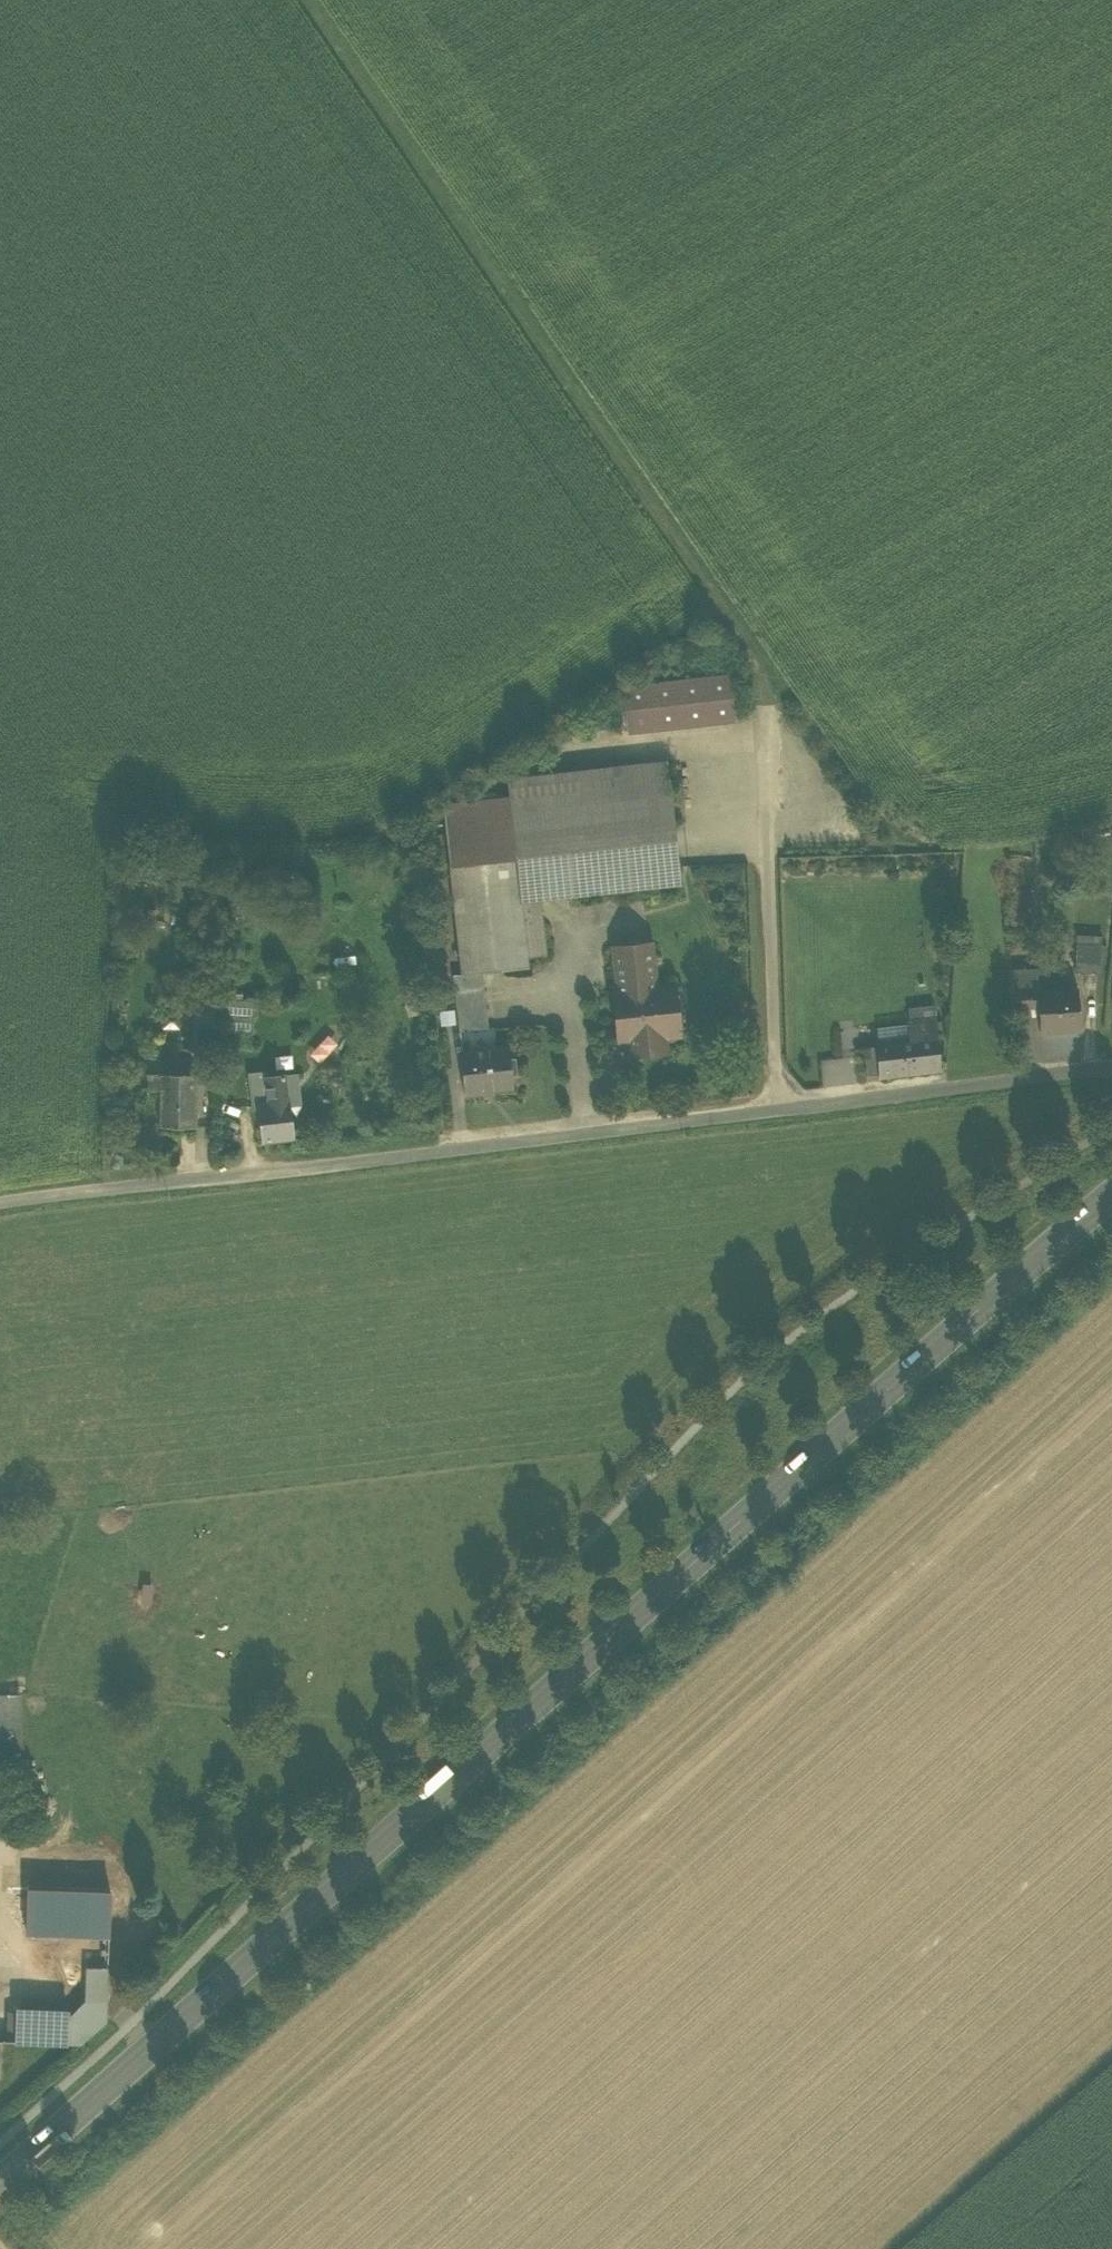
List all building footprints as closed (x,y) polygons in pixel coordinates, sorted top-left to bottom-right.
[(624,687),(629,731),(734,720),(729,676),(624,687)] [(668,761),(578,771),(582,805),(671,795),(668,761)] [(510,799),(511,812),(582,805),(578,771),(507,778),(510,799)] [(671,795),(582,805),(511,812),(516,856),(521,902),(540,900),(681,884),(671,795)] [(443,807),(450,864),(516,856),(511,812),(510,799),(443,807)] [(521,902),(516,856),(450,864),(462,974),(462,975),(482,973),(528,968),(529,968),(527,957),(521,902)] [(521,902),(527,957),(546,955),(540,900),(521,902)] [(631,1038),(633,1055),(636,1055),(635,1046),(663,1043),(662,1035),(679,1033),(679,1031),(671,1031),(666,990),(674,989),(674,986),(654,989),(649,944),(615,947),(620,993),(614,993),(619,1040),(631,1038)] [(1075,972),(1100,973),(1101,945),(1076,944),(1075,972)] [(1078,990),(1039,992),(1037,969),(1010,971),(1012,1008),(1038,1007),(1040,1031),(1080,1028),(1078,990)] [(453,975),(460,1031),(489,1028),(482,973),(462,975),(462,974),(453,975)] [(679,1031),(674,989),(666,990),(671,1031),(679,1031)] [(226,1034),(254,1034),(255,1001),(227,1000),(226,1034)] [(193,1004),(193,1025),(215,1025),(216,1005),(193,1004)] [(907,1008),(909,1024),(933,1021),(931,1005),(907,1008)] [(879,1046),(881,1074),(938,1068),(935,1036),(935,1037),(933,1021),(909,1024),(911,1040),(878,1044),(879,1046)] [(877,1028),(878,1044),(911,1040),(909,1024),(877,1028)] [(192,1049),(215,1050),(215,1025),(193,1025),(192,1049)] [(635,1046),(636,1055),(664,1052),(663,1043),(635,1046)] [(864,1047),(866,1076),(881,1075),(881,1074),(879,1046),(864,1047)] [(460,1053),(464,1094),(484,1092),(483,1090),(513,1086),(509,1048),(463,1053),(460,1053)] [(251,1072),(253,1087),(268,1085),(268,1079),(267,1070),(251,1072)] [(161,1090),(162,1074),(146,1074),(146,1090),(161,1090)] [(161,1126),(195,1126),(196,1074),(162,1074),(161,1090),(161,1126)] [(258,1104),(263,1142),(294,1138),(291,1113),(290,1106),(289,1100),(286,1078),(286,1076),(268,1079),(268,1085),(269,1091),(257,1093),(258,1102),(258,1104)] [(298,1077),(286,1078),(289,1100),(290,1106),(302,1105),(298,1077)] [(254,1102),(258,1102),(257,1093),(269,1091),(268,1085),(253,1087),(254,1102)] [(302,1105),(290,1106),(291,1113),(302,1112),(302,1105)] [(107,2001),(108,1968),(86,1967),(85,2001),(107,2001)] [(85,2001),(70,2015),(68,2015),(68,2043),(80,2044),(106,2021),(107,2001),(85,2001)] [(15,2041),(68,2043),(68,2015),(70,2015),(70,2012),(17,2011),(15,2041)]
